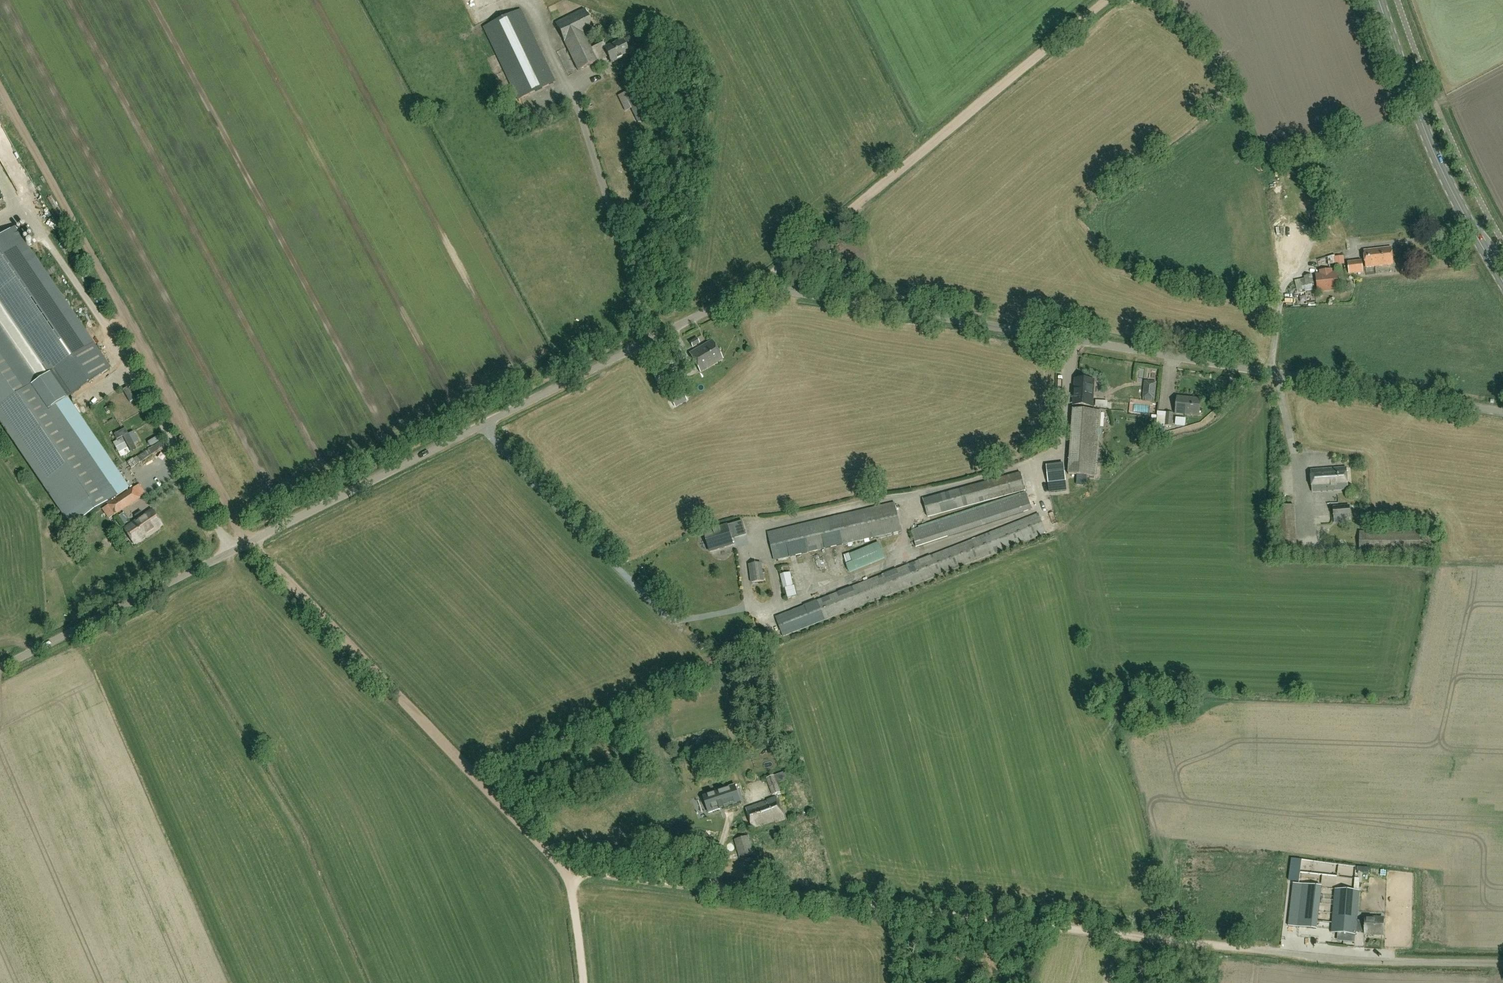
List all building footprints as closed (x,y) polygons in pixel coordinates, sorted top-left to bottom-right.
[(517,99),(554,81),(520,9),(483,27),(517,99)] [(591,48),(585,34),(594,30),(584,9),(555,23),(578,71),(608,57),(611,63),(628,55),(622,41),(606,48),(603,42),(591,48)] [(638,122),(649,117),(639,95),(636,96),(633,89),(618,97),(625,112),(632,109),(638,122)] [(646,146),(657,141),(653,132),(641,138),(646,146)] [(1312,235),(1330,230),(1327,221),(1309,225),(1312,235)] [(73,394),(56,369),(93,344),(21,238),(31,232),(26,225),(16,231),(14,228),(0,238),(0,305),(14,325),(5,331),(0,324),(0,423),(71,528),(116,497),(55,406),(73,394)] [(1365,267),(1393,263),(1391,247),(1363,250),(1365,267)] [(1349,273),(1363,271),(1361,259),(1348,261),(1349,273)] [(1317,290),(1337,288),(1335,267),(1321,268),(1321,273),(1315,273),(1317,290)] [(692,347),(699,342),(696,338),(689,342),(692,347)] [(699,371),(722,359),(712,340),(689,352),(699,371)] [(1077,392),(1075,406),(1091,407),(1092,393),(1093,379),(1075,378),(1074,392),(1077,392)] [(682,392),(685,400),(705,390),(701,382),(682,392)] [(1143,398),(1155,400),(1156,389),(1144,388),(1143,398)] [(1199,415),(1201,398),(1177,396),(1176,413),(1199,415)] [(1097,476),(1101,411),(1072,408),(1068,474),(1097,476)] [(1171,425),(1173,413),(1166,412),(1165,425),(1171,425)] [(1176,416),(1177,424),(1187,424),(1186,415),(1176,416)] [(1353,463),(1357,474),(1369,470),(1364,458),(1353,463)] [(113,460),(102,464),(107,478),(118,474),(113,460)] [(1049,491),(1065,489),(1063,463),(1047,465),(1049,491)] [(1312,491),(1348,488),(1346,466),(1310,469),(1312,491)] [(927,516),(1025,489),(1021,472),(923,499),(927,516)] [(132,503),(126,494),(108,506),(114,515),(132,503)] [(917,548),(1032,510),(1027,494),(911,531),(917,548)] [(774,559),(901,530),(894,502),(768,532),(774,559)] [(1367,511),(1363,503),(1354,508),(1357,515),(1367,511)] [(1277,529),(1295,528),(1293,505),(1275,506),(1277,529)] [(1334,518),(1350,516),(1349,505),(1333,506),(1334,518)] [(138,514),(133,507),(122,515),(127,521),(138,514)] [(134,544),(162,526),(152,510),(124,529),(134,544)] [(784,635),(1045,532),(1038,513),(775,617),(784,635)] [(711,552),(734,546),(733,541),(731,536),(745,531),(742,521),(708,532),(704,533),(711,552)] [(1419,551),(1419,531),(1359,531),(1359,551),(1419,551)] [(850,573),(885,559),(878,542),(849,554),(853,563),(847,565),(850,573)] [(822,554),(825,563),(833,560),(830,551),(822,554)] [(751,582),(764,581),(761,562),(748,564),(751,582)] [(783,588),(793,585),(790,571),(780,574),(783,588)] [(786,780),(784,772),(774,775),(766,777),(772,795),(780,792),(777,783),(786,780)] [(741,802),(735,785),(703,796),(709,813),(741,802)] [(775,822),(785,819),(777,797),(768,800),(768,801),(746,808),(752,828),(774,821),(775,822)] [(740,858),(753,854),(748,836),(734,840),(740,858)] [(1291,859),(1288,881),(1299,882),(1302,860),(1291,859)] [(1316,928),(1322,886),(1292,883),(1286,936),(1286,940),(1300,941),(1300,937),(1299,937),(1301,927),(1316,928)] [(1365,920),(1356,920),(1358,890),(1335,889),(1332,932),(1355,934),(1355,931),(1365,931),(1365,934),(1383,934),(1384,917),(1365,917),(1365,920)]
